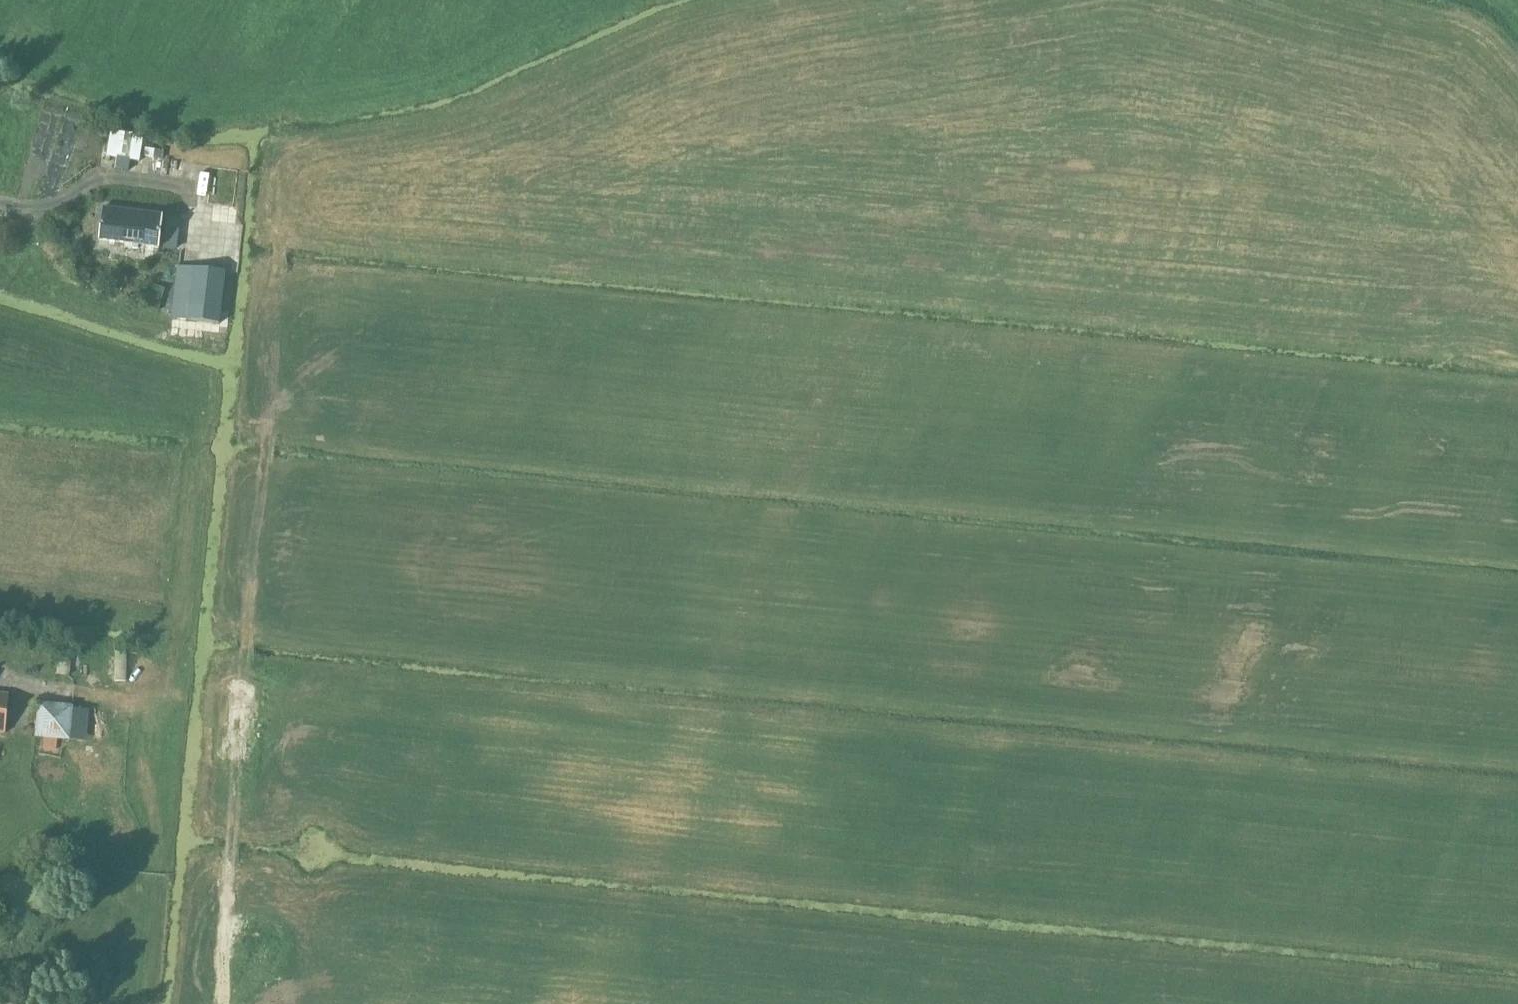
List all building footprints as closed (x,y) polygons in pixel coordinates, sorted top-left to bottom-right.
[(111,131),(107,158),(117,159),(115,170),(128,172),(130,161),(140,163),(144,136),(111,131)] [(167,189),(106,181),(103,207),(164,215),(167,189)] [(103,209),(99,240),(159,248),(163,216),(103,209)] [(178,267),(172,318),(221,324),(226,272),(178,267)] [(6,733),(10,694),(0,694),(0,732),(6,733)] [(71,739),(74,705),(40,701),(37,736),(71,739)]
